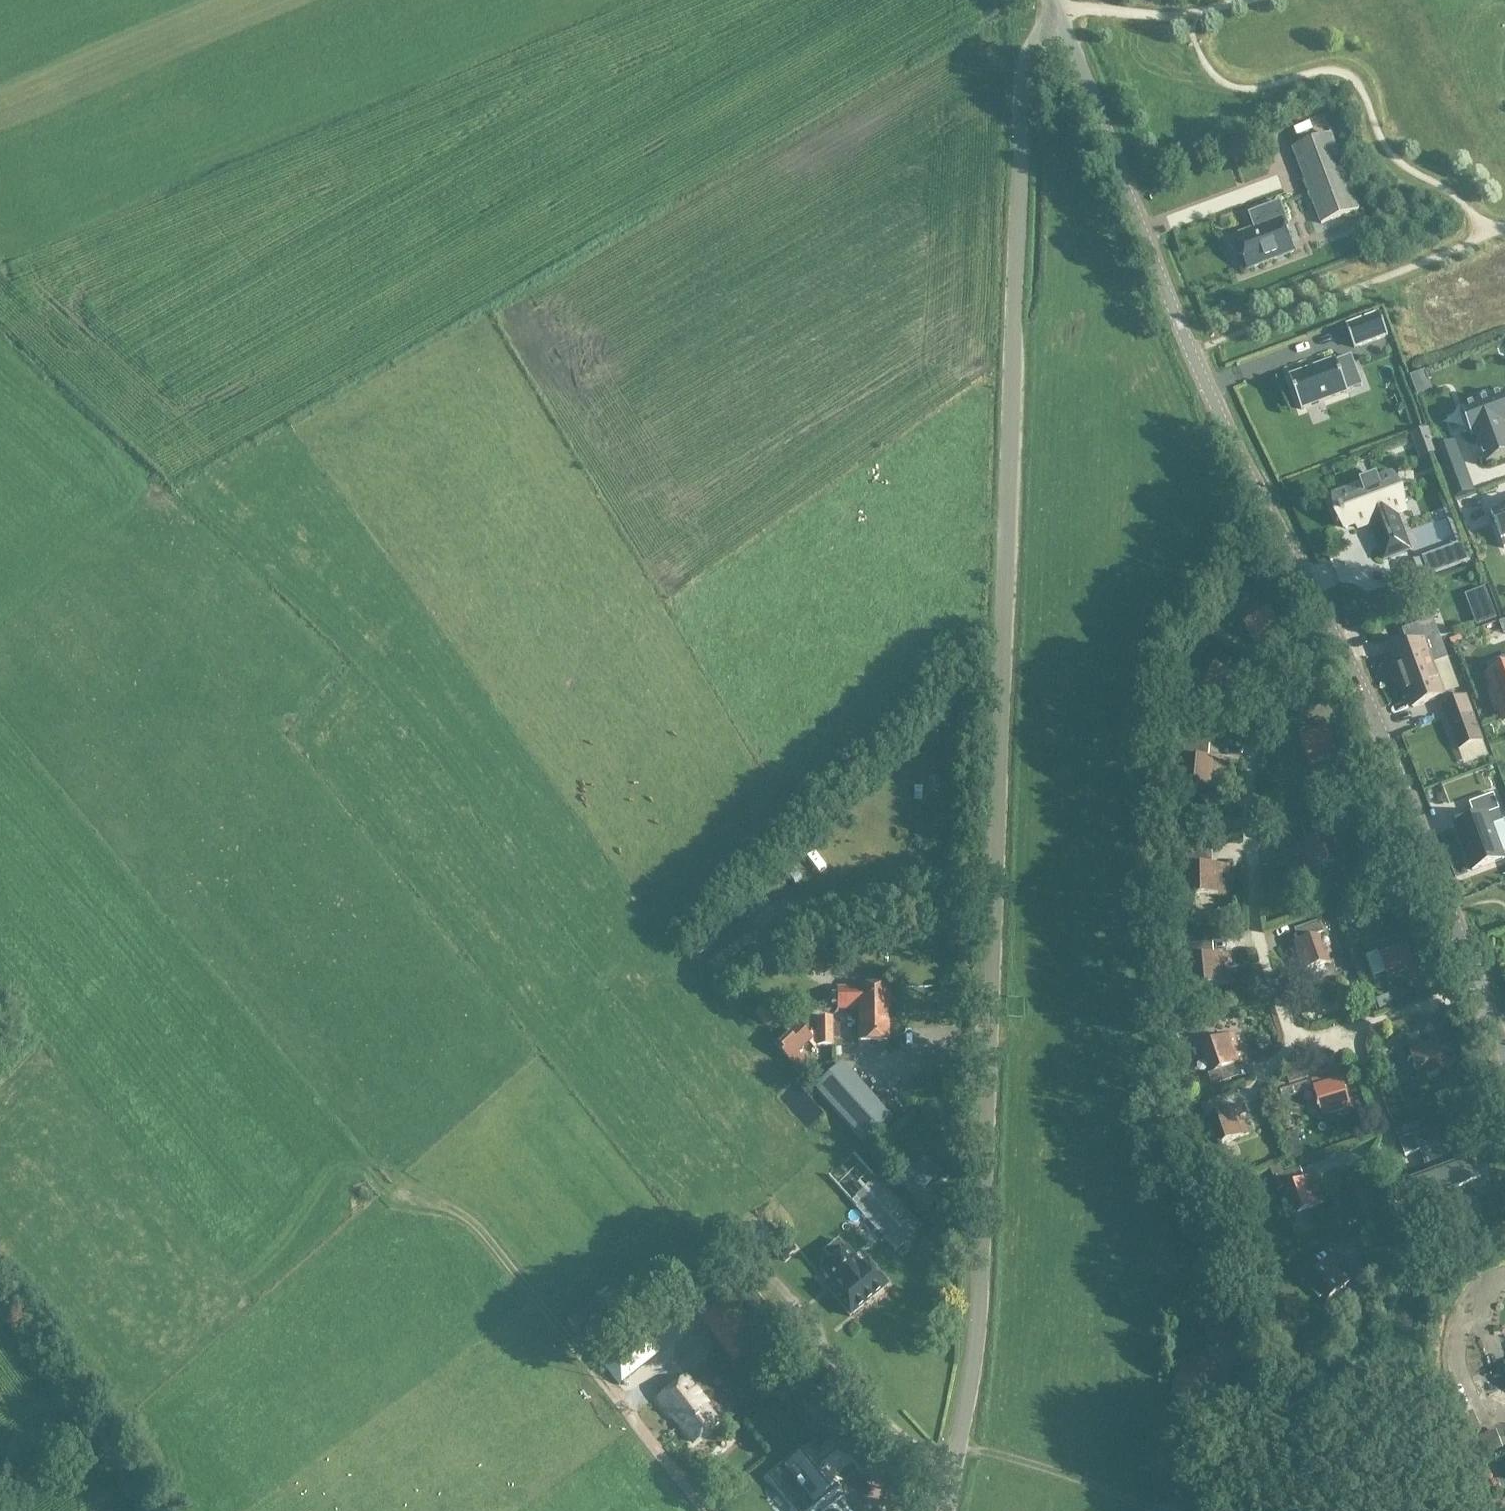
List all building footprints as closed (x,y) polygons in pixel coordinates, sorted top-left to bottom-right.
[(1292,150),(1320,225),(1359,211),(1331,135),(1292,150)] [(1259,228),(1237,236),(1239,241),(1235,242),(1240,255),(1244,254),(1249,268),(1294,252),(1282,222),(1286,220),(1280,203),(1253,213),(1259,228)] [(1381,314),(1347,327),(1355,349),(1389,336),(1381,314)] [(1302,410),(1348,392),(1337,360),(1290,378),(1302,410)] [(1461,409),(1472,438),(1476,437),(1487,465),(1504,458),(1504,392),(1461,409)] [(1428,431),(1413,437),(1421,459),(1436,453),(1428,431)] [(1469,475),(1462,456),(1456,440),(1438,447),(1444,463),(1451,482),(1469,475)] [(1385,560),(1410,550),(1397,514),(1405,511),(1403,505),(1408,503),(1402,488),(1385,495),(1377,476),(1360,483),(1361,485),(1333,495),(1338,507),(1333,509),(1337,522),(1343,520),(1346,529),(1357,525),(1359,529),(1371,524),(1385,560)] [(1462,542),(1438,552),(1422,558),(1429,577),(1445,571),(1470,562),(1462,542)] [(1408,565),(1413,578),(1425,574),(1419,560),(1408,565)] [(1256,589),(1233,604),(1239,613),(1262,597),(1256,589)] [(1257,646),(1268,639),(1266,636),(1273,632),(1277,639),(1285,634),(1264,600),(1238,615),(1257,646)] [(1478,626),(1498,619),(1492,604),(1473,611),(1478,626)] [(1393,653),(1403,680),(1435,668),(1433,664),(1448,659),(1440,635),(1393,653)] [(1435,668),(1403,680),(1413,707),(1445,696),(1435,668)] [(1489,676),(1494,690),(1489,692),(1495,707),(1500,706),(1504,720),(1504,670),(1489,676)] [(1442,705),(1458,750),(1482,742),(1466,697),(1442,705)] [(1342,729),(1330,733),(1324,717),(1315,720),(1318,728),(1311,730),(1310,727),(1297,731),(1309,765),(1338,755),(1339,757),(1350,753),(1342,729)] [(1428,749),(1434,764),(1453,756),(1447,741),(1428,749)] [(1224,769),(1225,759),(1185,756),(1183,786),(1219,789),(1220,776),(1216,775),(1217,768),(1224,769)] [(1503,809),(1500,799),(1481,806),(1484,815),(1472,819),(1482,846),(1500,840),(1491,813),(1503,809)] [(1303,827),(1307,840),(1291,845),(1294,854),(1302,852),(1304,859),(1301,860),(1305,872),(1339,861),(1329,832),(1331,832),(1326,819),(1303,827)] [(1188,865),(1189,865),(1190,895),(1225,894),(1225,881),(1221,881),(1221,874),(1229,873),(1229,864),(1213,864),(1213,852),(1188,853),(1188,865)] [(1296,931),(1300,941),(1284,947),(1287,956),(1295,953),(1297,960),(1293,961),(1298,974),(1332,961),(1322,933),(1324,932),(1320,922),(1296,931)] [(1404,935),(1404,936),(1376,946),(1389,980),(1401,975),(1400,972),(1406,969),(1409,977),(1418,973),(1413,959),(1424,954),(1416,930),(1404,935)] [(1189,957),(1191,957),(1194,987),(1230,983),(1228,970),(1225,970),(1224,963),(1232,962),(1231,953),(1215,954),(1213,943),(1188,946),(1189,957)] [(824,952),(795,963),(795,964),(809,973),(830,966),(824,952)] [(837,1012),(859,1012),(859,1041),(888,1041),(888,986),(837,987),(837,1012)] [(1388,996),(1376,1001),(1380,1010),(1392,1005),(1388,996)] [(763,1004),(753,1013),(765,1027),(775,1017),(763,1004)] [(806,1019),(798,1025),(796,1023),(774,1044),(796,1067),(804,1059),(797,1053),(812,1039),(809,1036),(816,1031),(815,1048),(835,1048),(835,1038),(839,1039),(839,1026),(834,1026),(834,1019),(806,1019)] [(1172,1021),(1173,1035),(1198,1033),(1197,1019),(1172,1021)] [(1409,1045),(1419,1079),(1448,1070),(1436,1032),(1427,1035),(1429,1043),(1422,1045),(1421,1041),(1409,1045)] [(1200,1045),(1210,1073),(1209,1074),(1213,1086),(1237,1078),(1233,1065),(1248,1060),(1243,1048),(1236,1050),(1234,1044),(1237,1042),(1234,1033),(1200,1045)] [(891,1118),(842,1063),(813,1089),(862,1144),(891,1118)] [(1312,1080),(1322,1115),(1351,1106),(1339,1068),(1330,1071),(1332,1078),(1325,1080),(1324,1077),(1312,1080)] [(1154,1075),(1157,1086),(1169,1082),(1165,1071),(1154,1075)] [(1215,1146),(1249,1134),(1245,1121),(1241,1123),(1239,1116),(1246,1113),(1243,1104),(1205,1118),(1215,1146)] [(1406,1157),(1441,1144),(1435,1127),(1400,1140),(1406,1157)] [(922,1228),(854,1153),(828,1177),(886,1241),(882,1246),(894,1259),(899,1254),(896,1251),(922,1228)] [(938,1172),(923,1158),(901,1183),(915,1196),(938,1172)] [(1447,1161),(1427,1168),(1430,1177),(1407,1185),(1414,1204),(1418,1203),(1419,1205),(1455,1199),(1452,1190),(1482,1179),(1475,1160),(1451,1169),(1447,1161)] [(1320,1174),(1304,1179),(1301,1169),(1276,1177),(1280,1188),(1282,1187),(1292,1215),(1326,1203),(1322,1191),(1318,1192),(1316,1185),(1323,1183),(1320,1174)] [(837,1241),(825,1251),(833,1261),(822,1269),(836,1286),(831,1291),(831,1290),(829,1292),(830,1293),(831,1293),(849,1315),(848,1315),(850,1317),(851,1316),(851,1315),(886,1286),(886,1287),(888,1285),(887,1284),(886,1284),(868,1262),(869,1262),(867,1260),(866,1262),(861,1266),(847,1249),(845,1250),(837,1241)] [(1335,1254),(1323,1265),(1315,1257),(1296,1274),(1304,1282),(1305,1281),(1325,1303),(1352,1280),(1344,1270),(1341,1272),(1336,1267),(1342,1262),(1335,1254)] [(600,1360),(619,1385),(660,1353),(640,1328),(600,1360)] [(687,1376),(656,1399),(671,1419),(673,1417),(692,1443),(719,1423),(704,1403),(706,1402),(687,1376)] [(816,1455),(811,1449),(787,1468),(814,1502),(824,1494),(829,1496),(836,1491),(835,1485),(838,1482),(831,1474),(850,1459),(835,1440),(816,1455)]
